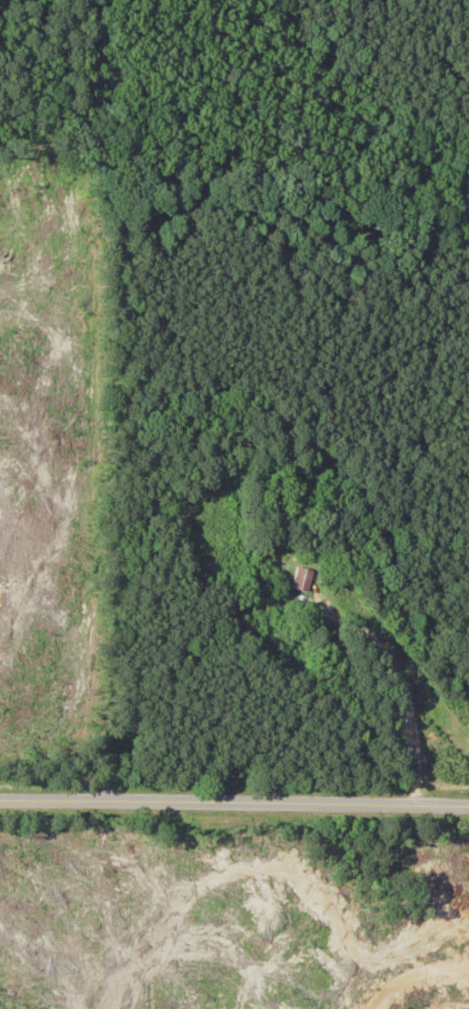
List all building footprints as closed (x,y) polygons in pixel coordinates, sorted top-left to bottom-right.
[(309,593),(316,571),(299,566),(293,588),(309,593)]
